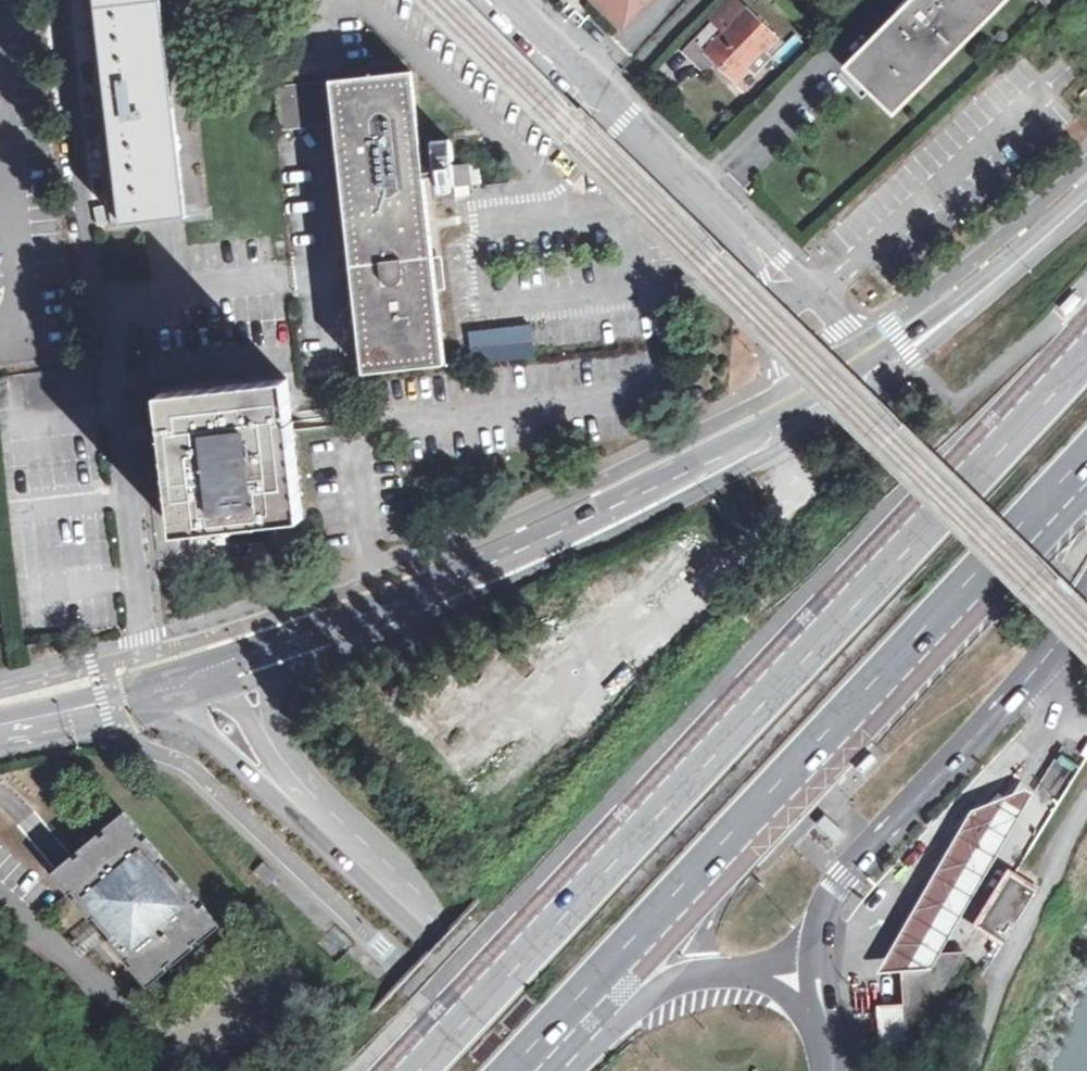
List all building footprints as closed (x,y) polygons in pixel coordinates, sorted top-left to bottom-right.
[(122,226),(162,221),(197,218),(185,110),(173,0),(96,0),(122,226)] [(619,26),(645,0),(593,0),(619,26)] [(689,45),(703,59),(707,55),(718,66),(735,83),(748,69),(753,74),(768,58),(763,53),(776,40),(734,0),(689,45)] [(846,69),(893,116),(1011,0),(916,0),(846,69)] [(708,76),(718,66),(707,55),(703,59),(689,45),(684,52),(708,76)] [(432,272),(410,73),(329,82),(344,217),(361,372),(443,362),(440,336),(435,291),(432,272)] [(314,84),(273,88),(277,133),(318,129),(314,84)] [(433,178),(437,178),(438,194),(444,193),(450,193),(449,177),(453,177),(454,187),(481,184),(480,175),(478,162),(450,165),(447,140),(429,142),(433,178)] [(1077,289),(1061,307),(1068,313),(1083,295),(1077,289)] [(481,330),(468,332),(471,364),(533,357),(533,352),(530,324),(510,327),(481,330)] [(302,518),(286,380),(160,395),(176,533),(302,518)] [(871,752),(856,769),(863,775),(878,759),(871,752)] [(1058,794),(1079,765),(1062,753),(1042,782),(1058,794)] [(1030,781),(1021,796),(1031,802),(1039,787),(1030,781)] [(1031,802),(1021,796),(1020,796),(972,816),(922,899),(880,971),(923,969),(923,962),(938,961),(1031,802)] [(92,916),(101,928),(142,979),(216,920),(124,805),(68,850),(50,864),(92,916)] [(269,865),(259,874),(272,888),(276,884),(282,879),(269,865)] [(101,928),(92,916),(73,931),(83,943),(101,928)] [(923,962),(923,969),(923,972),(903,974),(903,1006),(877,1007),(880,1048),(904,1047),(908,1053),(965,959),(959,960),(951,960),(938,961),(923,962)]
